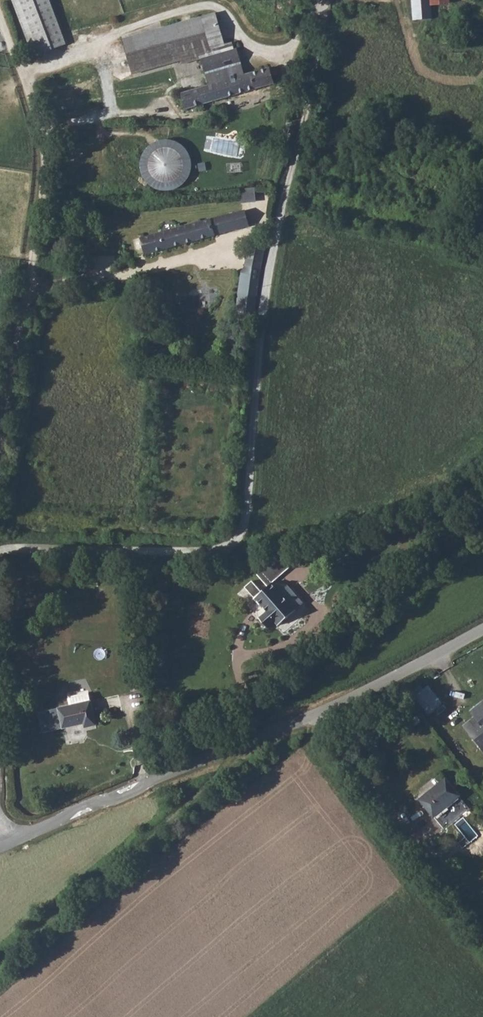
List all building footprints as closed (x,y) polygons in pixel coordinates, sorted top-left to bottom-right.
[(67,47),(49,0),(10,0),(33,61),(67,47)] [(406,7),(409,32),(426,30),(423,7),(406,7)] [(179,59),(180,64),(198,60),(211,57),(207,38),(213,37),(211,27),(197,30),(194,18),(121,37),(130,72),(179,59)] [(233,81),(227,54),(211,57),(198,60),(204,88),(171,96),(175,112),(262,89),(258,74),(233,81)] [(274,136),(283,138),(284,133),(286,122),(278,120),(274,136)] [(140,171),(144,179),(150,185),(157,189),(166,190),(174,188),(182,184),(188,177),(191,169),(191,160),(188,152),(183,145),(176,140),(168,138),(159,138),(151,141),(145,147),(140,154),(139,163),(140,171)] [(257,201),(255,187),(240,189),(242,203),(257,201)] [(211,223),(142,242),(146,258),(216,239),(215,236),(224,234),(224,236),(250,228),(248,221),(247,221),(247,220),(245,214),(211,223)] [(232,323),(250,324),(256,250),(242,249),(236,278),(235,278),(232,323)] [(267,589),(284,578),(276,566),(253,581),(261,593),(254,597),(246,585),(238,590),(254,616),(247,621),(254,632),(262,628),(266,634),(287,620),(267,589)] [(87,710),(79,686),(49,697),(56,716),(76,709),(78,713),(87,710)] [(428,687),(416,697),(429,713),(441,703),(428,687)] [(464,718),(482,741),(482,695),(473,702),(478,707),(464,718)] [(443,771),(417,790),(431,807),(441,820),(467,800),(457,788),(443,771)]
